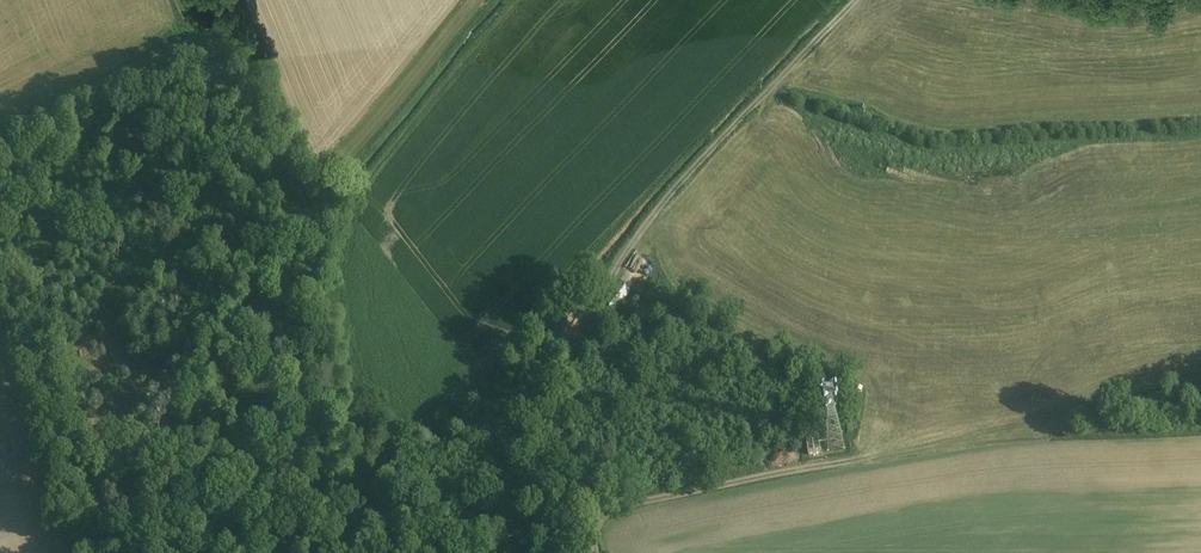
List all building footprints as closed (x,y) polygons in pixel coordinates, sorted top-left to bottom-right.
[(624,302),(632,291),(621,282),(612,293),(624,302)] [(818,433),(806,434),(809,457),(821,455),(818,433)]
